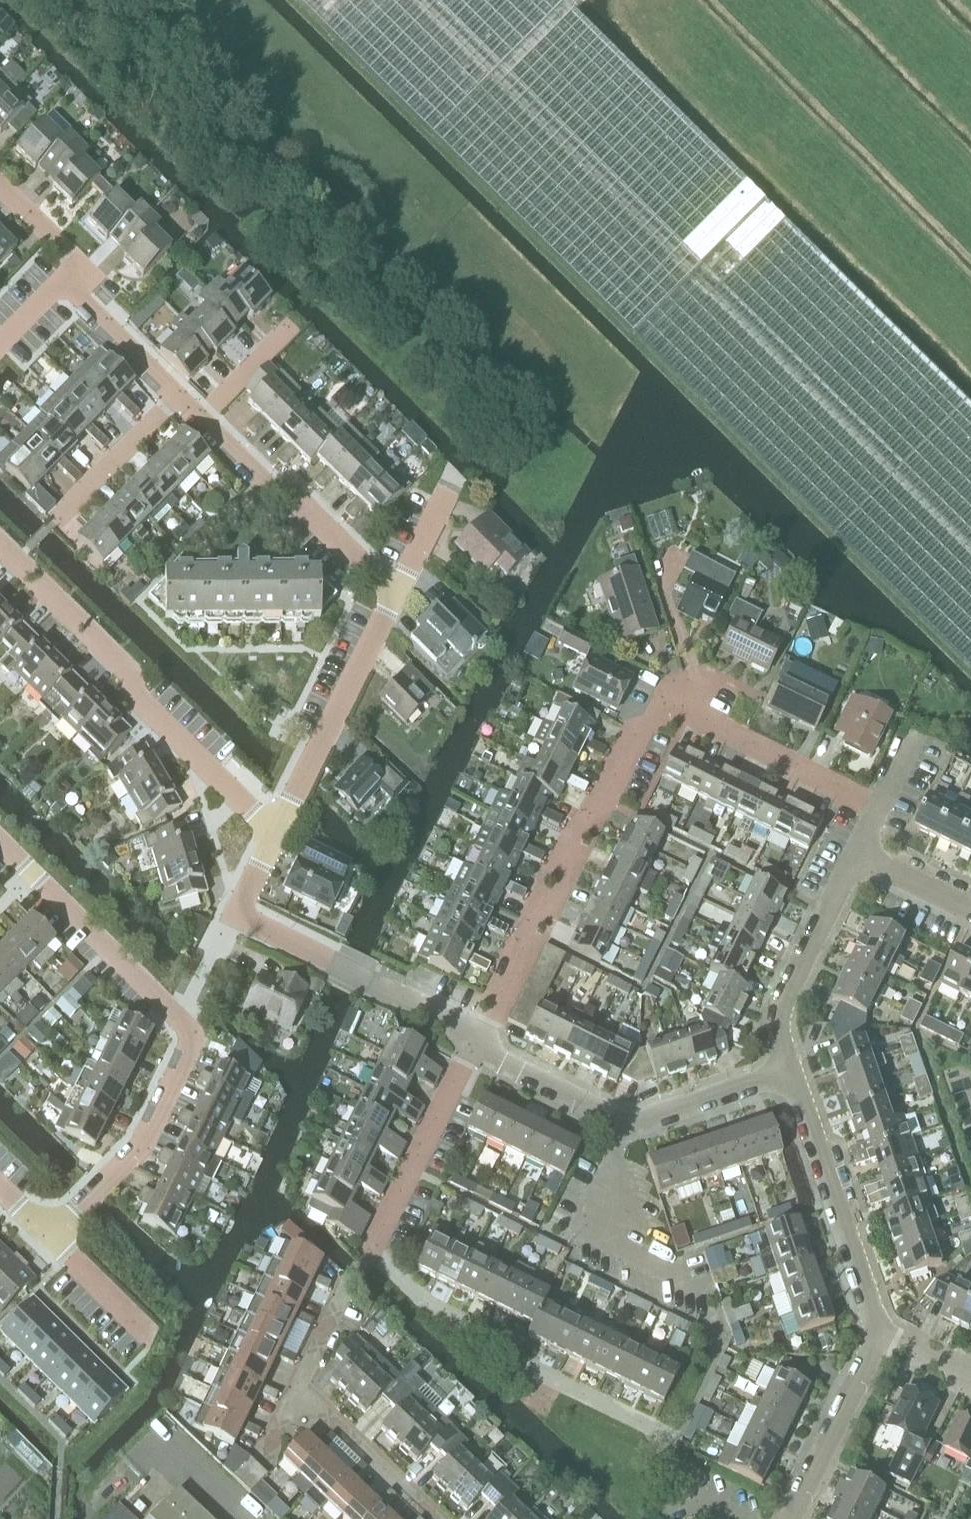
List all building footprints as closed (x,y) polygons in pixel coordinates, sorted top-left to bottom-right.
[(780,224),(784,220),(745,183),(746,182),(562,0),(295,0),(633,334),(970,670),(970,410),(780,224)] [(7,96),(16,87),(0,72),(0,103),(7,96)] [(0,103),(0,134),(9,126),(17,134),(38,114),(29,105),(31,103),(16,87),(7,96),(0,103)] [(48,175),(79,143),(69,133),(63,140),(45,122),(17,151),(35,169),(39,166),(48,175)] [(79,143),(48,175),(57,184),(53,187),(72,206),(100,177),(82,159),(89,153),(79,143)] [(130,165),(139,173),(148,163),(140,155),(130,165)] [(110,237),(119,245),(151,214),(141,204),(134,211),(116,193),(88,221),(107,240),(110,237)] [(143,276),(171,248),(154,230),(160,223),(151,214),(119,245),(128,254),(124,258),(143,276)] [(16,248),(0,232),(0,265),(16,248)] [(208,292),(240,323),(249,314),(252,318),(271,299),(243,271),(225,289),(218,282),(208,292)] [(231,332),(240,323),(208,292),(198,301),(205,308),(188,325),(213,350),(213,351),(216,354),(235,335),(231,332)] [(188,325),(182,318),(171,328),(178,335),(160,353),(189,381),(207,363),(204,359),(213,351),(213,350),(188,325)] [(101,349),(86,365),(119,398),(122,395),(135,383),(110,358),(101,349)] [(38,360),(28,369),(37,378),(47,369),(38,360)] [(86,365),(70,381),(104,414),(116,401),(125,410),(131,404),(122,395),(119,398),(86,365)] [(268,366),(248,386),(257,394),(248,403),(260,414),(264,418),(296,387),(277,367),(276,368),(274,371),(268,366)] [(70,381),(55,396),(89,429),(92,426),(104,414),(70,381)] [(260,414),(253,421),(261,430),(268,423),(279,434),(302,411),(311,402),(296,387),(264,418),(260,414)] [(55,396),(40,411),(43,414),(49,420),(48,420),(51,423),(74,444),(86,432),(94,441),(101,435),(92,426),(89,429),(55,396)] [(302,411),(279,434),(290,445),(283,452),(292,460),(299,453),(295,449),(317,426),(326,417),(311,402),(302,411)] [(131,404),(125,410),(134,419),(137,416),(140,413),(131,404)] [(43,414),(28,429),(61,463),(64,459),(77,447),(74,444),(51,423),(48,420),(49,420),(43,414)] [(317,426),(295,449),(299,453),(310,465),(317,458),(317,457),(333,441),(332,441),(339,434),(340,432),(326,417),(317,426)] [(253,421),(245,428),(250,433),(254,437),(261,430),(253,421)] [(333,441),(317,457),(317,458),(328,468),(332,473),(355,449),(355,450),(364,441),(348,425),(340,432),(339,434),(332,441),(333,441)] [(28,429),(13,445),(46,478),(58,466),(67,474),(73,468),(64,459),(61,463),(28,429)] [(169,448),(194,473),(210,457),(185,432),(169,448)] [(101,435),(94,441),(103,450),(110,443),(101,435)] [(430,457),(436,451),(426,440),(420,447),(430,457)] [(328,468),(321,475),(326,480),(330,484),(333,480),(336,477),(340,480),(347,488),(370,465),(371,465),(380,456),(364,441),(355,450),(355,449),(332,473),(328,468)] [(0,457),(0,471),(3,474),(7,470),(17,480),(36,499),(43,493),(37,488),(46,478),(13,445),(0,457)] [(179,488),(194,473),(169,448),(154,463),(179,488)] [(283,452),(276,459),(281,463),(285,467),(292,460),(283,452)] [(370,465),(347,488),(358,499),(351,506),(360,514),(367,507),(363,503),(386,480),(385,479),(394,471),(380,456),(371,465),(370,465)] [(139,479),(170,510),(171,510),(177,504),(170,497),(179,488),(154,463),(139,479)] [(73,468),(67,474),(76,483),(82,477),(73,468)] [(386,480),(363,503),(367,507),(379,519),(401,496),(404,493),(409,488),(410,487),(409,486),(403,480),(394,471),(385,479),(386,480)] [(316,480),(314,483),(322,491),(330,484),(326,480),(321,475),(316,480)] [(149,519),(152,522),(167,507),(170,510),(139,479),(124,494),(149,519)] [(221,500),(228,506),(237,497),(230,491),(221,500)] [(43,506),(49,499),(43,493),(36,499),(43,506)] [(109,509),(134,534),(142,541),(148,535),(140,528),(149,519),(124,494),(109,509)] [(219,515),(228,506),(221,500),(213,508),(219,515)] [(351,506),(344,513),(353,521),(360,514),(351,506)] [(118,549),(134,534),(109,509),(94,525),(118,549)] [(630,519),(624,521),(621,527),(623,534),(634,530),(630,519)] [(200,521),(191,530),(197,536),(206,527),(200,521)] [(103,565),(118,549),(94,525),(78,541),(103,565)] [(478,526),(456,546),(486,576),(496,566),(507,576),(527,556),(507,535),(496,544),(478,526)] [(191,530),(182,539),(188,545),(197,536),(191,530)] [(789,564),(775,548),(759,564),(767,572),(774,565),(781,572),(789,564)] [(161,561),(167,567),(176,558),(170,552),(161,561)] [(165,580),(148,597),(166,614),(166,621),(172,621),(305,620),(314,620),(320,620),(320,613),(337,596),(320,579),(320,573),(313,573),(248,573),(248,566),(248,558),(244,554),(241,554),(237,558),(237,567),(237,573),(172,573),(165,574),(165,580)] [(713,621),(727,592),(735,576),(692,554),(675,587),(688,594),(679,611),(698,621),(701,615),(713,621)] [(618,576),(599,582),(619,643),(657,631),(637,570),(634,558),(615,565),(618,576)] [(158,576),(167,567),(161,561),(152,570),(158,576)] [(136,598),(145,589),(139,583),(130,592),(136,598)] [(767,672),(781,643),(754,629),(762,614),(735,601),(727,617),(736,622),(722,650),(767,672)] [(417,625),(420,628),(411,637),(436,662),(446,652),(442,648),(448,643),(463,658),(476,645),(478,647),(483,648),(485,646),(486,640),(483,638),(486,636),(454,603),(441,615),(434,608),(417,625)] [(30,634),(21,625),(22,625),(6,609),(0,615),(0,665),(30,634)] [(822,619),(806,623),(811,643),(828,639),(822,619)] [(586,657),(593,643),(566,630),(559,643),(586,657)] [(55,658),(40,643),(30,634),(0,665),(0,666),(9,675),(14,671),(28,685),(55,658)] [(45,718),(80,683),(71,674),(55,658),(28,685),(43,700),(39,704),(46,711),(42,715),(45,718)] [(616,710),(632,678),(590,658),(575,689),(616,710)] [(782,682),(770,707),(815,729),(829,700),(837,683),(796,663),(795,666),(788,662),(778,681),(782,682)] [(406,723),(426,703),(424,701),(434,691),(409,666),(398,677),(400,679),(381,698),(406,723)] [(78,734),(105,707),(89,692),(80,683),(45,718),(48,721),(52,717),(59,724),(63,720),(78,734)] [(557,694),(552,705),(563,710),(554,728),(586,743),(588,740),(595,725),(584,719),(589,709),(557,694)] [(870,756),(889,716),(852,698),(842,719),(853,725),(844,743),(870,756)] [(105,707),(78,734),(93,749),(89,753),(99,763),(130,732),(120,723),(120,722),(105,707)] [(543,722),(534,741),(545,746),(577,762),(584,747),(593,752),(597,744),(588,740),(586,743),(554,728),(543,722)] [(597,744),(593,752),(603,757),(605,753),(607,749),(597,744)] [(129,796),(162,776),(151,757),(144,746),(106,769),(114,781),(119,778),(129,796)] [(545,746),(536,765),(567,780),(569,776),(577,762),(545,746)] [(680,787),(696,756),(677,747),(661,778),(680,787)] [(698,796),(714,765),(696,756),(680,787),(698,796)] [(378,775),(362,759),(351,771),(353,772),(335,791),(357,811),(379,788),(393,801),(407,785),(386,765),(378,775)] [(524,759),(516,776),(520,779),(527,782),(527,783),(551,795),(558,799),(566,784),(575,789),(579,781),(569,776),(567,780),(536,765),(524,759)] [(714,765),(698,796),(708,801),(704,809),(713,813),(732,774),(714,765)] [(735,814),(750,783),(732,774),(713,813),(722,817),(725,810),(735,814)] [(162,776),(129,796),(140,814),(135,817),(142,829),(180,806),(173,795),(162,776)] [(520,779),(511,797),(542,813),(544,809),(551,795),(527,783),(527,782),(520,779)] [(579,781),(575,789),(584,793),(586,789),(588,785),(579,781)] [(750,783),(735,814),(744,819),(738,829),(746,833),(752,823),(753,823),(769,792),(750,783)] [(940,840),(955,809),(943,803),(950,789),(940,784),(933,798),(933,797),(917,829),(940,840)] [(772,832),(787,801),(769,792),(753,823),(772,832)] [(940,840),(961,850),(970,830),(970,817),(965,813),(970,800),(970,799),(962,794),(955,809),(940,840)] [(511,797),(502,816),(533,831),(540,817),(550,821),(554,814),(544,809),(542,813),(511,797)] [(790,841),(805,810),(787,801),(772,832),(790,841)] [(662,824),(666,815),(655,810),(650,818),(662,824)] [(805,810),(790,841),(809,851),(824,820),(805,810)] [(490,811),(482,829),(493,834),(524,849),(526,845),(533,831),(502,816),(490,811)] [(554,814),(550,821),(559,826),(561,822),(563,818),(554,814)] [(666,815),(662,824),(673,829),(678,821),(666,815)] [(633,818),(624,837),(655,853),(664,834),(640,821),(633,818)] [(159,870),(196,859),(190,838),(186,825),(144,838),(148,852),(154,850),(159,870)] [(699,841),(703,834),(691,828),(688,836),(699,841)] [(961,850),(970,855),(970,830),(961,850)] [(493,834),(484,852),(515,868),(522,853),(531,858),(532,858),(535,850),(526,845),(524,849),(493,834)] [(703,834),(699,841),(710,847),(714,839),(703,834)] [(624,837),(615,855),(646,871),(646,870),(655,853),(624,837)] [(349,866),(330,856),(331,854),(311,844),(302,862),(300,861),(286,890),(330,912),(344,883),(342,882),(349,866)] [(735,860),(739,851),(728,846),(724,854),(735,860)] [(532,858),(531,858),(541,863),(543,859),(545,855),(535,850),(532,858)] [(739,851),(735,860),(747,865),(751,857),(739,851)] [(484,852),(475,871),(506,886),(508,882),(515,868),(484,852)] [(615,855),(606,874),(637,889),(636,890),(648,896),(657,876),(646,870),(646,871),(615,855)] [(688,869),(697,873),(702,862),(694,857),(688,869)] [(196,859),(159,870),(165,890),(160,892),(164,905),(206,893),(202,880),(196,859)] [(772,878),(776,869),(766,864),(761,873),(772,878)] [(709,865),(703,877),(712,881),(718,870),(709,865)] [(467,867),(458,885),(497,904),(504,890),(513,895),(517,886),(508,882),(506,886),(475,871),(467,867)] [(691,885),(697,873),(688,869),(682,880),(691,885)] [(776,869),(772,878),(783,884),(787,875),(776,869)] [(606,874),(597,892),(628,907),(636,890),(637,889),(606,874)] [(703,900),(712,881),(703,877),(694,895),(703,900)] [(755,879),(746,898),(777,913),(787,894),(755,879)] [(454,883),(445,901),(488,922),(490,918),(497,904),(458,885),(454,883)] [(517,886),(513,895),(523,899),(525,895),(527,891),(517,886)] [(597,892),(588,910),(619,926),(628,907),(597,892)] [(670,906),(678,910),(684,898),(676,894),(670,906)] [(698,911),(703,900),(694,895),(689,906),(698,911)] [(746,898),(737,916),(768,931),(777,913),(746,898)] [(445,901),(436,919),(479,941),(486,926),(495,931),(499,923),(490,918),(488,922),(445,901)] [(673,921),(678,910),(670,906),(664,917),(673,921)] [(588,910),(578,928),(610,944),(619,926),(588,910)] [(16,931),(48,963),(54,957),(47,949),(56,940),(32,916),(20,929),(19,928),(16,931)] [(728,933),(728,934),(759,950),(768,931),(737,916),(728,933)] [(436,919),(427,938),(432,940),(470,959),(472,955),(479,941),(436,919)] [(682,920),(676,931),(685,936),(691,924),(690,924),(682,920)] [(862,939),(897,956),(906,937),(872,920),(862,939)] [(495,931),(505,936),(509,928),(499,923),(495,931)] [(716,927),(706,947),(719,953),(750,968),(759,950),(728,934),(728,933),(716,927)] [(578,928),(569,947),(570,947),(601,963),(610,944),(578,928)] [(41,970),(48,963),(16,931),(12,934),(14,935),(1,948),(25,971),(34,962),(41,970)] [(657,931),(652,942),(660,946),(666,935),(657,931)] [(676,931),(671,943),(679,947),(685,936),(676,931)] [(887,976),(897,956),(862,939),(853,959),(887,976)] [(432,940),(422,959),(429,962),(460,978),(468,963),(477,968),(481,960),(472,955),(470,959),(432,940)] [(646,954),(644,957),(653,961),(654,958),(660,946),(652,942),(646,954)] [(545,944),(540,955),(561,966),(567,955),(545,944)] [(25,971),(1,948),(0,949),(0,976),(18,994),(24,987),(16,980),(25,971)] [(675,976),(683,958),(667,950),(658,967),(659,968),(675,976)] [(970,975),(970,956),(959,950),(942,984),(962,994),(970,975)] [(710,971),(720,977),(721,976),(741,986),(750,968),(719,953),(710,971)] [(540,955),(535,966),(556,977),(561,966),(540,955)] [(580,972),(584,963),(573,958),(568,967),(580,972)] [(853,959),(843,978),(877,995),(887,976),(853,959)] [(481,960),(477,968),(487,972),(491,964),(481,960)] [(651,964),(643,960),(633,980),(642,984),(651,964)] [(925,970),(938,977),(942,968),(930,961),(925,970)] [(584,963),(580,972),(591,978),(595,969),(584,963)] [(535,966),(529,977),(550,987),(556,977),(535,966)] [(654,977),(670,985),(675,976),(659,968),(654,977)] [(933,986),(938,977),(925,970),(921,980),(933,986)] [(962,994),(970,998),(970,975),(962,994)] [(18,994),(0,976),(0,996),(3,993),(11,1000),(18,994)] [(278,984),(262,976),(246,1008),(263,1016),(263,1021),(272,1026),(276,1023),(289,1029),(305,997),(302,995),(305,988),(282,977),(278,984)] [(617,991),(621,982),(610,976),(605,985),(617,991)] [(720,977),(711,995),(743,1010),(752,992),(752,991),(741,986),(721,976),(720,977)] [(529,977),(524,988),(545,998),(550,987),(529,977)] [(831,1024),(867,1027),(868,1015),(877,995),(843,978),(833,998),(842,1002),(831,1024)] [(307,991),(320,996),(325,985),(312,980),(307,991)] [(621,982),(617,991),(628,996),(633,988),(621,982)] [(657,1000),(661,992),(649,986),(645,994),(657,1000)] [(524,988),(513,1009),(534,1019),(540,1006),(541,1006),(545,998),(524,988)] [(711,995),(702,1013),(704,1014),(712,1026),(724,1040),(730,1027),(733,1029),(743,1010),(711,995)] [(67,1017),(77,1006),(67,996),(57,1007),(67,1017)] [(38,1014),(45,1007),(37,999),(30,1006),(38,1014)] [(906,1009),(919,1015),(923,1006),(911,1000),(906,1009)] [(528,1030),(525,1037),(543,1046),(559,1015),(541,1006),(540,1006),(534,1019),(528,1030)] [(577,1024),(562,1056),(580,1065),(595,1033),(599,1023),(592,1019),(592,1018),(590,1017),(593,1010),(586,1007),(583,1013),(582,1015),(581,1016),(578,1022),(577,1024)] [(513,1009),(508,1020),(509,1021),(528,1030),(534,1019),(513,1009)] [(914,1024),(919,1015),(906,1009),(902,1018),(914,1024)] [(559,1015),(543,1046),(562,1056),(577,1024),(578,1022),(581,1016),(582,1015),(572,1010),(568,1020),(559,1015)] [(51,1028),(61,1018),(53,1011),(43,1020),(51,1028)] [(699,1022),(682,1027),(685,1035),(696,1068),(716,1062),(715,1058),(728,1053),(724,1040),(712,1026),(704,1014),(699,1022)] [(17,1023),(23,1029),(30,1022),(23,1016),(17,1023)] [(108,1023),(104,1031),(144,1051),(146,1047),(145,1047),(153,1032),(153,1031),(124,1016),(118,1028),(108,1023)] [(925,1017),(920,1027),(940,1036),(945,1026),(926,1017),(925,1017)] [(866,1039),(867,1027),(831,1024),(839,1048),(830,1051),(837,1072),(873,1059),(866,1039)] [(40,1047),(50,1036),(38,1025),(28,1035),(40,1047)] [(945,1026),(940,1036),(943,1037),(949,1041),(960,1046),(965,1036),(945,1026)] [(6,1029),(0,1035),(0,1037),(7,1044),(13,1037),(6,1029)] [(104,1031),(100,1039),(110,1044),(104,1055),(134,1070),(141,1055),(143,1055),(144,1051),(104,1031)] [(595,1033),(580,1065),(598,1074),(614,1042),(595,1033)] [(384,1053),(438,1079),(442,1071),(422,1061),(427,1050),(394,1034),(384,1053)] [(614,1042),(598,1074),(617,1083),(621,1076),(638,1084),(639,1050),(632,1052),(623,1047),(627,1039),(618,1035),(614,1043),(614,1042)] [(685,1035),(666,1042),(677,1075),(696,1068),(685,1035)] [(900,1040),(903,1049),(916,1045),(913,1035),(900,1040)] [(21,1056),(30,1046),(24,1040),(14,1049),(21,1056)] [(639,1050),(638,1084),(656,1078),(657,1082),(677,1075),(666,1042),(646,1049),(639,1050)] [(906,1059),(920,1054),(916,1045),(903,1049),(906,1059)] [(9,1054),(8,1053),(0,1061),(0,1063),(11,1074),(20,1064),(9,1054)] [(434,1088),(438,1079),(384,1053),(375,1071),(409,1088),(413,1078),(434,1088)] [(89,1062),(85,1070),(125,1090),(127,1086),(126,1085),(134,1070),(104,1055),(98,1066),(89,1062)] [(837,1072),(844,1092),(880,1080),(873,1059),(837,1072)] [(198,1078),(250,1104),(253,1097),(246,1093),(252,1080),(221,1065),(215,1077),(204,1072),(201,1073),(198,1078)] [(80,1078),(75,1089),(85,1094),(114,1109),(122,1093),(123,1094),(125,1090),(85,1070),(80,1078)] [(366,1089),(420,1116),(424,1108),(404,1097),(409,1088),(375,1071),(366,1089)] [(914,1080),(917,1090),(930,1085),(927,1076),(914,1080)] [(208,1092),(201,1104),(232,1119),(232,1120),(240,1124),(250,1104),(198,1078),(196,1083),(197,1086),(208,1092)] [(851,1113),(887,1100),(880,1080),(844,1092),(851,1113)] [(920,1100),(934,1095),(930,1085),(917,1090),(920,1100)] [(65,1107),(65,1108),(106,1129),(108,1125),(106,1124),(114,1109),(85,1094),(75,1089),(69,1100),(68,1102),(65,1107)] [(416,1124),(420,1116),(366,1089),(357,1108),(391,1124),(395,1114),(416,1124)] [(50,1094),(47,1103),(54,1110),(62,1115),(61,1116),(71,1121),(65,1133),(95,1148),(102,1132),(104,1133),(106,1129),(65,1108),(50,1094)] [(467,1130),(486,1139),(503,1107),(483,1097),(467,1130)] [(858,1134),(868,1130),(894,1121),(894,1120),(887,1100),(851,1113),(858,1134)] [(223,1139),(232,1120),(232,1119),(201,1104),(195,1116),(184,1110),(182,1111),(179,1117),(223,1139)] [(506,1149),(522,1116),(503,1107),(486,1139),(506,1149)] [(348,1126),(402,1152),(406,1144),(386,1134),(391,1124),(357,1108),(348,1126)] [(525,1159),(542,1126),(522,1116),(506,1149),(525,1159)] [(213,1158),(223,1139),(179,1117),(176,1122),(177,1125),(188,1130),(182,1143),(213,1158)] [(868,1130),(872,1141),(851,1148),(854,1157),(911,1138),(904,1117),(894,1120),(894,1121),(868,1130)] [(750,1126),(761,1161),(782,1154),(771,1119),(750,1126)] [(398,1161),(402,1152),(348,1126),(339,1144),(373,1161),(377,1151),(398,1161)] [(545,1168),(561,1136),(542,1126),(525,1159),(545,1168)] [(741,1168),(761,1161),(750,1126),(729,1133),(741,1168)] [(721,1175),(741,1168),(729,1133),(709,1140),(721,1175)] [(561,1136),(545,1168),(564,1178),(581,1145),(561,1136)] [(911,1138),(854,1157),(857,1166),(878,1159),(882,1170),(918,1158),(911,1138)] [(700,1182),(721,1175),(709,1140),(688,1147),(700,1182)] [(204,1177),(203,1178),(210,1181),(220,1162),(213,1158),(182,1143),(176,1155),(165,1149),(162,1150),(160,1155),(204,1177)] [(368,1170),(373,1161),(339,1144),(330,1162),(384,1189),(388,1181),(368,1170)] [(679,1189),(700,1182),(688,1147),(668,1154),(679,1189)] [(659,1196),(679,1189),(668,1154),(647,1161),(659,1196)] [(194,1197),(203,1178),(204,1177),(160,1155),(157,1161),(158,1163),(169,1169),(163,1181),(194,1197)] [(886,1182),(865,1189),(868,1198),(883,1193),(889,1191),(925,1179),(918,1158),(882,1170),(886,1182)] [(380,1197),(384,1189),(330,1162),(321,1181),(355,1197),(359,1187),(380,1197)] [(462,1190),(466,1181),(455,1175),(450,1184),(462,1190)] [(889,1191),(896,1211),(922,1203),(931,1200),(932,1200),(925,1179),(889,1191)] [(184,1216),(194,1197),(163,1181),(157,1193),(146,1188),(143,1189),(140,1194),(184,1216)] [(310,1211),(327,1219),(326,1222),(360,1239),(370,1217),(350,1207),(355,1197),(321,1181),(312,1200),(308,1208),(311,1209),(310,1211)] [(466,1181),(462,1190),(473,1195),(477,1187),(466,1181)] [(883,1193),(868,1198),(872,1207),(887,1202),(883,1193)] [(174,1236),(184,1216),(140,1194),(138,1199),(139,1202),(150,1208),(143,1220),(174,1236)] [(501,1209),(506,1201),(494,1195),(489,1203),(501,1209)] [(468,1213),(473,1204),(462,1198),(457,1207),(468,1213)] [(947,1212),(948,1217),(959,1213),(970,1209),(970,1205),(969,1199),(956,1203),(950,1205),(947,1212)] [(886,1214),(893,1235),(929,1223),(938,1220),(931,1200),(922,1203),(896,1211),(886,1214)] [(506,1201),(501,1209),(512,1215),(516,1206),(506,1201)] [(473,1204),(468,1213),(481,1218),(485,1210),(473,1204)] [(780,1208),(783,1217),(793,1214),(791,1204),(780,1208)] [(768,1222),(783,1217),(780,1208),(766,1213),(768,1222)] [(959,1213),(962,1223),(970,1220),(970,1209),(959,1213)] [(531,1224),(536,1216),(524,1210),(520,1219),(531,1224)] [(507,1231),(511,1223),(500,1217),(496,1226),(507,1231)] [(737,1223),(740,1232),(752,1227),(749,1218),(737,1223)] [(761,1245),(756,1247),(759,1256),(759,1257),(806,1241),(799,1220),(764,1232),(758,1234),(761,1245)] [(305,1235),(288,1221),(280,1230),(297,1245),(305,1235)] [(511,1223),(507,1231),(519,1237),(523,1229),(511,1223)] [(718,1239),(740,1232),(737,1223),(715,1230),(718,1239)] [(900,1256),(936,1244),(929,1223),(893,1235),(900,1256)] [(432,1237),(416,1268),(436,1278),(452,1245),(444,1241),(448,1231),(434,1224),(429,1235),(432,1237)] [(683,1228),(671,1231),(678,1251),(690,1247),(683,1228)] [(695,1247),(718,1239),(715,1230),(692,1238),(695,1247)] [(970,1243),(970,1232),(960,1236),(963,1245),(970,1243)] [(546,1251),(550,1242),(539,1236),(535,1245),(546,1251)] [(806,1241),(759,1257),(766,1277),(768,1278),(772,1276),(778,1274),(778,1273),(813,1261),(806,1241)] [(284,1263),(283,1264),(313,1279),(312,1283),(320,1287),(323,1279),(315,1275),(323,1260),(285,1242),(276,1259),(284,1263)] [(550,1242),(546,1251),(558,1257),(562,1248),(550,1242)] [(471,1254),(455,1287),(474,1297),(491,1264),(496,1254),(476,1244),(471,1254)] [(936,1244),(900,1256),(907,1277),(943,1264),(936,1244)] [(452,1245),(436,1278),(455,1287),(471,1254),(462,1250),(452,1245)] [(23,1261),(17,1254),(13,1257),(4,1249),(0,1253),(0,1285),(23,1261)] [(717,1258),(707,1261),(711,1273),(721,1270),(717,1258)] [(305,1297),(312,1283),(313,1279),(283,1264),(283,1265),(272,1260),(264,1278),(305,1297)] [(0,1285),(0,1314),(35,1279),(25,1270),(29,1266),(23,1261),(0,1285)] [(813,1261),(778,1273),(778,1274),(785,1293),(820,1282),(813,1261)] [(511,1273),(494,1306),(513,1316),(530,1283),(531,1280),(535,1273),(516,1263),(511,1274),(511,1273)] [(491,1264),(474,1297),(494,1306),(511,1273),(491,1264)] [(721,1270),(711,1273),(716,1285),(725,1286),(739,1278),(734,1265),(729,1267),(721,1270)] [(580,1281),(583,1272),(572,1266),(568,1275),(580,1281)] [(598,1290),(603,1281),(592,1276),(587,1285),(598,1290)] [(925,1296),(946,1307),(942,1316),(961,1326),(970,1307),(970,1283),(969,1287),(959,1282),(948,1277),(925,1296)] [(296,1316),(294,1320),(302,1323),(306,1316),(298,1312),(305,1297),(264,1278),(255,1296),(296,1316)] [(323,1279),(320,1287),(328,1291),(332,1283),(323,1279)] [(603,1281),(598,1290),(611,1296),(614,1287),(603,1281)] [(820,1282),(785,1293),(792,1314),(827,1302),(820,1282)] [(530,1283),(513,1316),(533,1325),(544,1303),(545,1304),(550,1293),(530,1283)] [(637,1309),(641,1300),(630,1295),(625,1304),(637,1309)] [(287,1334),(294,1320),(296,1316),(255,1296),(246,1315),(287,1334)] [(730,1299),(721,1302),(725,1314),(734,1311),(730,1299)] [(34,1300),(1,1333),(17,1348),(49,1315),(34,1300)] [(641,1300),(637,1309),(649,1315),(653,1306),(641,1300)] [(827,1302),(792,1314),(799,1335),(834,1323),(827,1302)] [(533,1325),(527,1336),(548,1346),(564,1313),(563,1312),(545,1304),(544,1303),(533,1325)] [(564,1313),(548,1346),(567,1355),(583,1322),(582,1322),(586,1314),(566,1305),(563,1312),(564,1313)] [(734,1311),(725,1314),(730,1326),(738,1323),(753,1318),(749,1306),(734,1311)] [(961,1326),(970,1331),(970,1307),(961,1326)] [(583,1322),(567,1355),(586,1365),(602,1332),(593,1327),(596,1322),(594,1317),(587,1314),(586,1314),(582,1322),(583,1322)] [(676,1328),(680,1320),(669,1314),(664,1323),(676,1328)] [(49,1315),(17,1348),(32,1363),(64,1330),(49,1315)] [(278,1353),(277,1356),(285,1360),(288,1353),(280,1349),(287,1334),(246,1315),(237,1333),(278,1353)] [(306,1316),(302,1323),(311,1327),(314,1320),(306,1316)] [(680,1320),(676,1328),(688,1334),(692,1325),(680,1320)] [(64,1330),(32,1363),(48,1378),(80,1345),(64,1330)] [(586,1365),(585,1367),(586,1370),(596,1375),(599,1374),(600,1371),(606,1374),(621,1341),(602,1332),(586,1365)] [(737,1347),(745,1344),(741,1332),(732,1335),(737,1347)] [(228,1352),(239,1357),(239,1356),(270,1371),(277,1356),(278,1353),(237,1333),(228,1352)] [(621,1341),(606,1374),(625,1384),(641,1351),(631,1346),(634,1340),(624,1335),(621,1341)] [(348,1363),(331,1381),(348,1397),(375,1369),(359,1354),(366,1345),(357,1336),(339,1355),(348,1363)] [(80,1345),(48,1378),(63,1393),(95,1360),(80,1345)] [(641,1351),(625,1384),(644,1393),(660,1360),(650,1355),(654,1350),(644,1345),(641,1351)] [(660,1360),(644,1393),(664,1403),(680,1370),(670,1365),(673,1360),(670,1354),(664,1351),(660,1360)] [(288,1353),(285,1360),(293,1364),(297,1357),(288,1353)] [(261,1389),(259,1393),(267,1397),(271,1389),(263,1386),(270,1371),(239,1356),(239,1357),(230,1375),(261,1389)] [(726,1372),(732,1360),(723,1356),(717,1367),(726,1372)] [(764,1368),(756,1386),(767,1391),(800,1408),(810,1388),(801,1383),(807,1369),(785,1358),(777,1372),(776,1374),(764,1368)] [(95,1360),(63,1393),(79,1408),(111,1375),(95,1360)] [(0,1365),(0,1373),(4,1377),(10,1372),(2,1363),(0,1365)] [(375,1369),(348,1397),(365,1413),(382,1396),(390,1404),(408,1385),(407,1384),(399,1376),(391,1385),(375,1369)] [(111,1375),(79,1408),(94,1423),(126,1391),(111,1375)] [(252,1408),(259,1393),(261,1389),(230,1375),(222,1393),(252,1408)] [(708,1386),(717,1391),(723,1379),(713,1375),(708,1386)] [(399,1412),(382,1429),(399,1446),(426,1418),(434,1410),(417,1394),(425,1386),(416,1376),(407,1384),(408,1385),(390,1404),(399,1412)] [(31,1393),(24,1385),(18,1391),(26,1399),(31,1393)] [(711,1403),(717,1391),(708,1386),(702,1398),(711,1403)] [(243,1426),(241,1430),(249,1434),(253,1426),(245,1422),(252,1408),(222,1393),(211,1388),(202,1407),(243,1426)] [(271,1389),(267,1397),(275,1401),(279,1394),(271,1389)] [(911,1487),(924,1461),(935,1439),(924,1434),(939,1404),(908,1389),(890,1427),(906,1435),(887,1475),(911,1487)] [(755,1399),(751,1408),(757,1411),(758,1411),(791,1427),(800,1408),(767,1391),(762,1402),(755,1399)] [(31,1393),(26,1399),(35,1408),(41,1402),(31,1393)] [(746,1406),(737,1425),(781,1447),(791,1427),(758,1411),(757,1411),(751,1408),(750,1408),(746,1406)] [(193,1426),(204,1431),(234,1445),(241,1430),(243,1426),(202,1407),(193,1426)] [(426,1418),(399,1446),(416,1462),(433,1444),(441,1452),(459,1434),(453,1428),(450,1425),(434,1410),(426,1418)] [(694,1414),(689,1425),(698,1429),(698,1430),(704,1432),(706,1427),(700,1424),(704,1418),(694,1414)] [(961,1415),(945,1447),(970,1460),(967,1469),(970,1471),(970,1420),(961,1415)] [(49,1421),(58,1430),(64,1424),(55,1416),(49,1421)] [(72,1432),(64,1424),(58,1430),(66,1438),(72,1432)] [(689,1425),(683,1437),(692,1441),(698,1430),(698,1429),(689,1425)] [(737,1425),(727,1444),(771,1466),(781,1447),(737,1425)] [(253,1426),(249,1434),(258,1438),(261,1430),(253,1426)] [(331,1433),(325,1440),(331,1446),(337,1439),(331,1433)] [(14,1452),(24,1442),(15,1434),(6,1443),(14,1452)] [(450,1460),(433,1478),(435,1480),(450,1494),(477,1467),(460,1451),(468,1443),(459,1434),(441,1452),(450,1460)] [(306,1435),(283,1459),(298,1474),(322,1450),(325,1452),(331,1446),(325,1440),(318,1447),(307,1435),(306,1435)] [(718,1464),(729,1469),(762,1486),(771,1466),(727,1444),(718,1464)] [(322,1450),(298,1474),(305,1480),(313,1488),(336,1464),(325,1452),(322,1450)] [(235,1473),(233,1475),(242,1484),(259,1466),(251,1458),(250,1457),(235,1473)] [(361,1462),(354,1468),(360,1474),(367,1467),(361,1462)] [(313,1488),(304,1497),(319,1510),(327,1501),(328,1502),(349,1480),(351,1478),(348,1475),(336,1464),(313,1488)] [(259,1466),(242,1484),(251,1493),(255,1488),(257,1487),(259,1485),(268,1475),(259,1466)] [(477,1467),(450,1494),(467,1510),(477,1500),(484,1493),(492,1501),(510,1483),(501,1474),(493,1482),(477,1467)] [(349,1480),(328,1502),(342,1516),(343,1516),(366,1492),(354,1481),(355,1480),(360,1474),(354,1468),(348,1475),(351,1478),(349,1480)] [(839,1490),(878,1510),(887,1490),(853,1473),(847,1485),(842,1483),(839,1490)] [(491,1518),(524,1518),(528,1515),(511,1500),(519,1491),(510,1483),(492,1501),(501,1509),(494,1516),(491,1518)] [(255,1488),(251,1493),(265,1507),(273,1499),(259,1485),(257,1487),(255,1488)] [(390,1490),(384,1497),(390,1502),(396,1496),(390,1490)] [(878,1510),(839,1490),(835,1498),(840,1500),(834,1512),(848,1518),(873,1518),(878,1510)] [(179,1491),(153,1518),(209,1518),(179,1491)] [(339,1518),(368,1518),(381,1506),(384,1509),(390,1502),(384,1497),(377,1503),(366,1492),(343,1516),(342,1516),(339,1518)] [(265,1507),(278,1518),(283,1518),(288,1513),(273,1499),(265,1507)] [(117,1506),(105,1518),(130,1518),(117,1506)] [(368,1518),(394,1518),(384,1509),(381,1506),(368,1518)] [(524,1518),(545,1518),(534,1508),(528,1515),(524,1518)]
